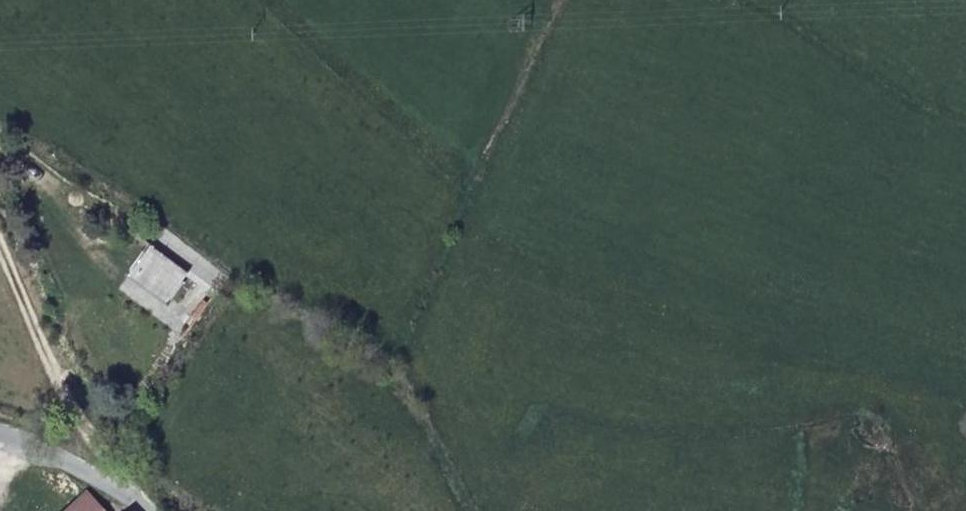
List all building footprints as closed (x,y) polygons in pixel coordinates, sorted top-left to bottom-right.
[(188,263),(159,242),(141,268),(170,291),(188,263)] [(88,499),(76,510),(101,510),(88,499)]
